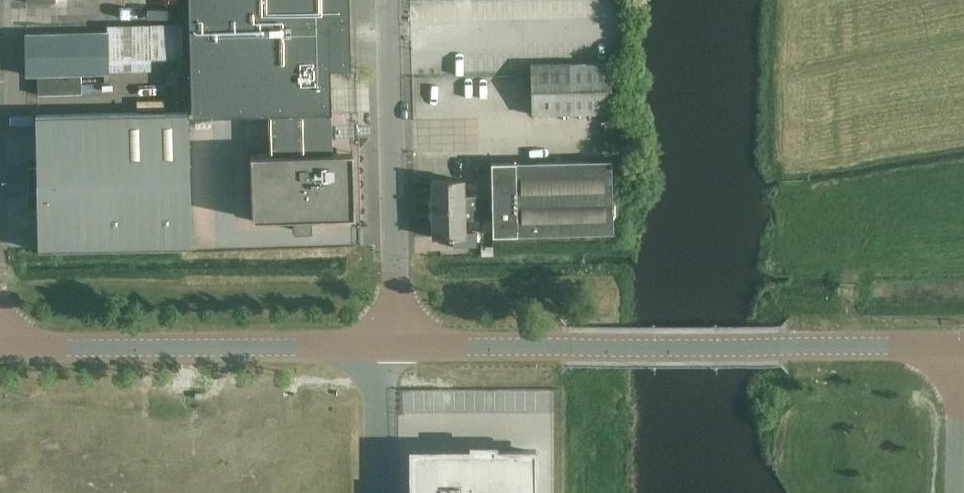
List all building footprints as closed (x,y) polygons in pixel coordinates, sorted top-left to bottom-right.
[(331,112),(332,112),(330,69),(351,68),(350,0),(189,0),(191,116),(270,114),(331,112)] [(81,93),(81,74),(151,72),(151,60),(183,59),(182,24),(107,26),(107,33),(26,35),(27,75),(38,74),(39,94),(81,93)] [(532,65),(534,115),(612,113),(610,63),(532,65)] [(29,180),(190,177),(188,112),(36,115),(37,166),(29,166),(29,180)] [(271,155),(333,152),(332,138),(336,138),(336,134),(332,134),(331,112),(270,114),(271,155)] [(333,152),(271,155),(251,155),(253,219),(293,218),(293,230),(312,230),(311,218),(355,216),(353,152),(333,152)] [(494,235),(613,233),(612,161),(492,164),(493,196),(493,208),(494,235)] [(190,177),(29,180),(30,199),(37,199),(39,250),(191,247),(190,177)] [(493,196),(465,197),(464,180),(452,180),(452,179),(447,180),(432,181),(432,209),(474,208),(493,208),(493,196)] [(466,233),(465,220),(475,219),(474,208),(432,209),(433,237),(448,237),(449,238),(453,238),(454,248),(477,247),(477,233),(466,233)] [(412,492),(534,492),(534,452),(494,452),(494,447),(473,448),(473,452),(412,452),(412,492)]
